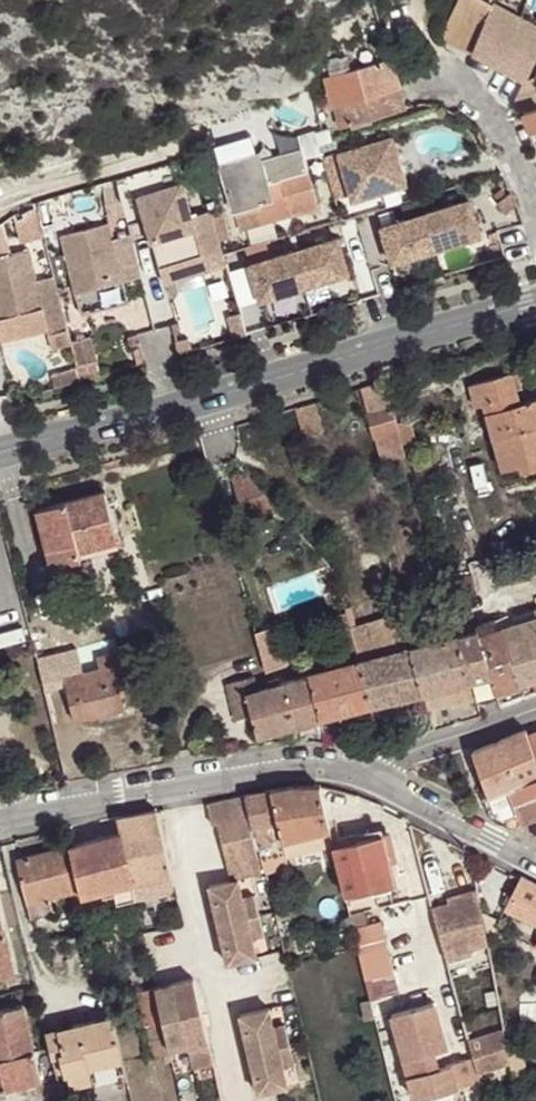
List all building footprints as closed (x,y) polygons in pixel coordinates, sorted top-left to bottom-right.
[(495,7),(482,0),(459,0),(440,37),(471,54),(495,7)] [(495,7),(471,54),(525,81),(535,60),(535,28),(495,7)] [(391,59),(327,77),(341,126),(405,107),(391,59)] [(535,108),(535,79),(525,81),(513,106),(523,112),(535,108)] [(535,127),(535,108),(523,112),(529,130),(535,127)] [(342,153),(356,200),(409,183),(396,138),(342,153)] [(260,152),(219,165),(240,233),(317,209),(305,170),(269,181),(260,152)] [(117,179),(100,183),(106,207),(122,202),(117,179)] [(518,204),(508,182),(492,195),(506,213),(518,204)] [(138,198),(159,268),(202,255),(206,271),(226,265),(210,212),(193,218),(183,184),(138,198)] [(35,201),(41,225),(54,222),(48,198),(35,201)] [(427,215),(437,250),(482,237),(471,201),(427,215)] [(437,250),(427,215),(383,227),(393,263),(437,250)] [(141,277),(130,236),(114,240),(111,226),(61,238),(76,294),(123,282),(141,277)] [(295,252),(305,288),(349,274),(339,239),(295,252)] [(68,330),(54,277),(36,281),(29,251),(0,258),(0,319),(24,313),(41,309),(48,335),(68,330)] [(261,301),(305,288),(295,252),(250,265),(261,301)] [(202,255),(159,268),(164,284),(206,271),(202,255)] [(24,313),(0,319),(0,350),(3,349),(1,342),(29,335),(24,313)] [(69,335),(75,359),(94,355),(87,330),(69,335)] [(51,374),(55,388),(80,381),(77,368),(51,374)] [(522,472),(535,468),(535,399),(519,404),(510,374),(469,385),(476,407),(483,405),(503,472),(521,466),(522,472)] [(397,423),(384,380),(361,387),(382,460),(405,453),(403,445),(397,423)] [(312,401),(297,405),(299,416),(315,412),(312,401)] [(315,412),(299,416),(304,436),(320,432),(315,412)] [(397,423),(403,445),(415,441),(409,420),(397,423)] [(115,532),(104,492),(36,510),(47,551),(115,532)] [(115,532),(47,551),(52,568),(81,560),(79,551),(117,541),(115,532)] [(359,661),(371,706),(424,692),(412,647),(400,650),(390,614),(350,625),(354,643),(359,661)] [(501,628),(520,685),(535,680),(535,617),(501,628)] [(458,635),(472,682),(490,677),(495,693),(520,685),(501,628),(480,635),(478,629),(458,635)] [(429,709),(475,696),(458,635),(412,647),(424,692),(429,709)] [(266,671),(279,667),(270,636),(257,640),(260,650),(266,671)] [(125,679),(118,651),(97,656),(100,667),(63,676),(74,720),(124,708),(120,692),(118,681),(125,679)] [(310,674),(310,675),(321,718),(371,706),(359,661),(310,674)] [(310,675),(286,682),(280,684),(270,686),(258,690),(247,693),(253,715),(290,705),(296,725),(321,718),(310,675)] [(237,719),(253,715),(247,693),(258,690),(254,676),(227,684),(237,719)] [(490,677),(472,682),(475,696),(476,699),(495,693),(490,677)] [(268,681),(270,686),(280,684),(279,678),(268,681)] [(118,681),(120,692),(128,690),(125,679),(118,681)] [(258,735),(296,725),(290,705),(253,715),(258,735)] [(489,797),(535,777),(535,755),(529,735),(527,730),(473,752),(489,797)] [(489,797),(495,810),(515,802),(524,823),(535,818),(535,777),(489,797)] [(329,830),(319,782),(292,787),(268,792),(278,840),(302,835),(329,830)] [(268,792),(246,794),(258,846),(269,843),(278,840),(268,792)] [(217,822),(231,880),(238,878),(262,873),(244,795),(206,803),(212,824),(217,822)] [(117,817),(120,834),(137,899),(170,892),(173,884),(157,810),(117,817)] [(309,864),(336,858),(333,845),(329,830),(302,835),(309,864)] [(383,833),(333,845),(336,858),(346,895),(395,883),(383,833)] [(120,834),(72,846),(82,890),(83,896),(125,886),(128,901),(137,899),(120,834)] [(309,864),(302,835),(278,840),(269,843),(273,860),(263,863),(266,874),(309,864)] [(269,843),(258,846),(263,863),(273,860),(269,843)] [(82,890),(72,846),(16,860),(31,917),(54,912),(51,897),(82,890)] [(522,876),(506,906),(535,921),(535,883),(522,876)] [(238,878),(231,880),(209,885),(227,963),(257,956),(252,937),(263,934),(254,894),(243,897),(238,878)] [(488,942),(478,888),(457,894),(458,899),(448,901),(431,907),(445,960),(472,953),(471,947),(488,942)] [(271,896),(277,921),(286,918),(281,894),(271,896)] [(14,972),(0,913),(0,975),(14,972)] [(382,922),(354,929),(358,948),(366,981),(394,974),(382,922)] [(194,979),(174,983),(187,1045),(207,1041),(194,979)] [(174,983),(156,986),(163,1022),(169,1049),(187,1045),(174,983)] [(147,1025),(163,1022),(156,986),(139,990),(147,1025)] [(41,1080),(22,1006),(0,1011),(0,1090),(41,1080)] [(273,1027),(269,1007),(239,1014),(258,1092),(287,1086),(283,1067),(294,1064),(284,1024),(273,1027)] [(464,1017),(467,1032),(502,1025),(499,1010),(464,1017)] [(112,1016),(46,1031),(52,1056),(60,1054),(65,1072),(67,1072),(70,1084),(92,1079),(89,1066),(122,1059),(112,1016)] [(163,1022),(147,1025),(153,1057),(170,1053),(169,1049),(163,1022)] [(468,1038),(477,1072),(511,1061),(508,1045),(505,1028),(468,1038)] [(207,1041),(187,1045),(190,1057),(192,1067),(212,1063),(207,1041)] [(520,1043),(508,1045),(511,1061),(514,1078),(526,1076),(520,1043)] [(56,1074),(65,1072),(60,1054),(52,1056),(56,1074)] [(125,1072),(122,1059),(89,1066),(92,1079),(125,1072)] [(416,1092),(416,1100),(458,1100),(458,1092),(416,1092)]
